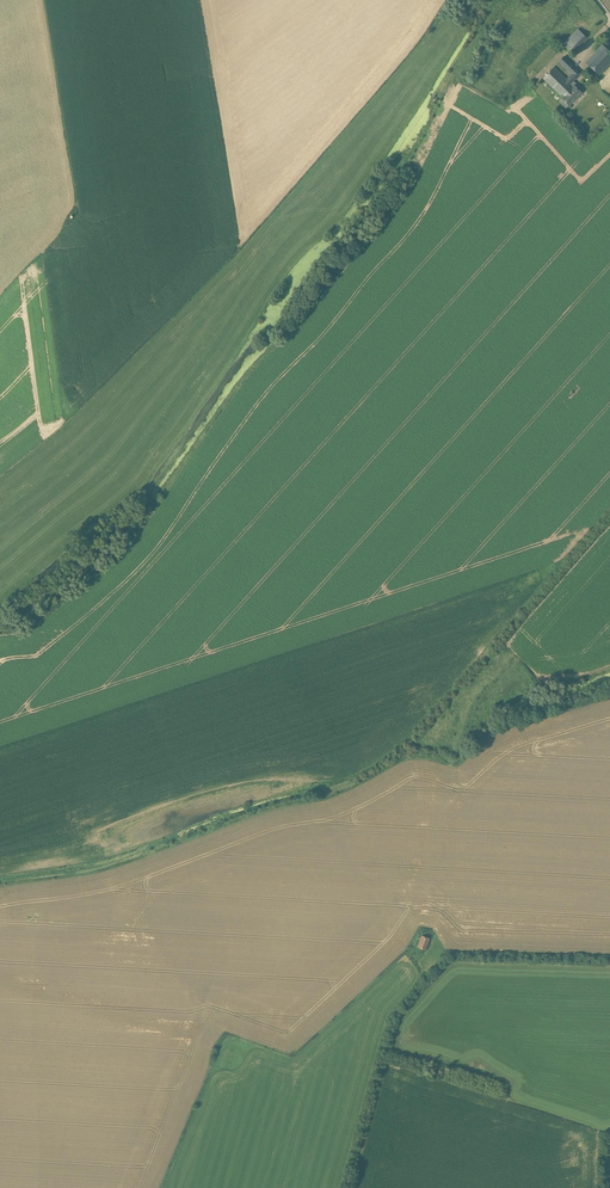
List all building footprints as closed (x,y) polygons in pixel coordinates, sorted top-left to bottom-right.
[(587,38),(579,29),(575,33),(583,41),(587,38)] [(583,41),(575,33),(564,44),(572,52),(583,41)] [(589,65),(599,75),(609,63),(609,52),(606,48),(589,65)] [(581,74),(564,57),(560,61),(573,74),(567,79),(574,86),(575,85),(576,84),(574,81),(580,74),(581,74)] [(567,79),(555,67),(544,78),(563,97),(574,86),(567,79)] [(580,74),(574,81),(576,84),(583,77),(580,74)] [(563,97),(562,98),(569,106),(583,93),(575,85),(574,86),(563,97)] [(430,938),(422,935),(418,947),(425,950),(430,938)]
